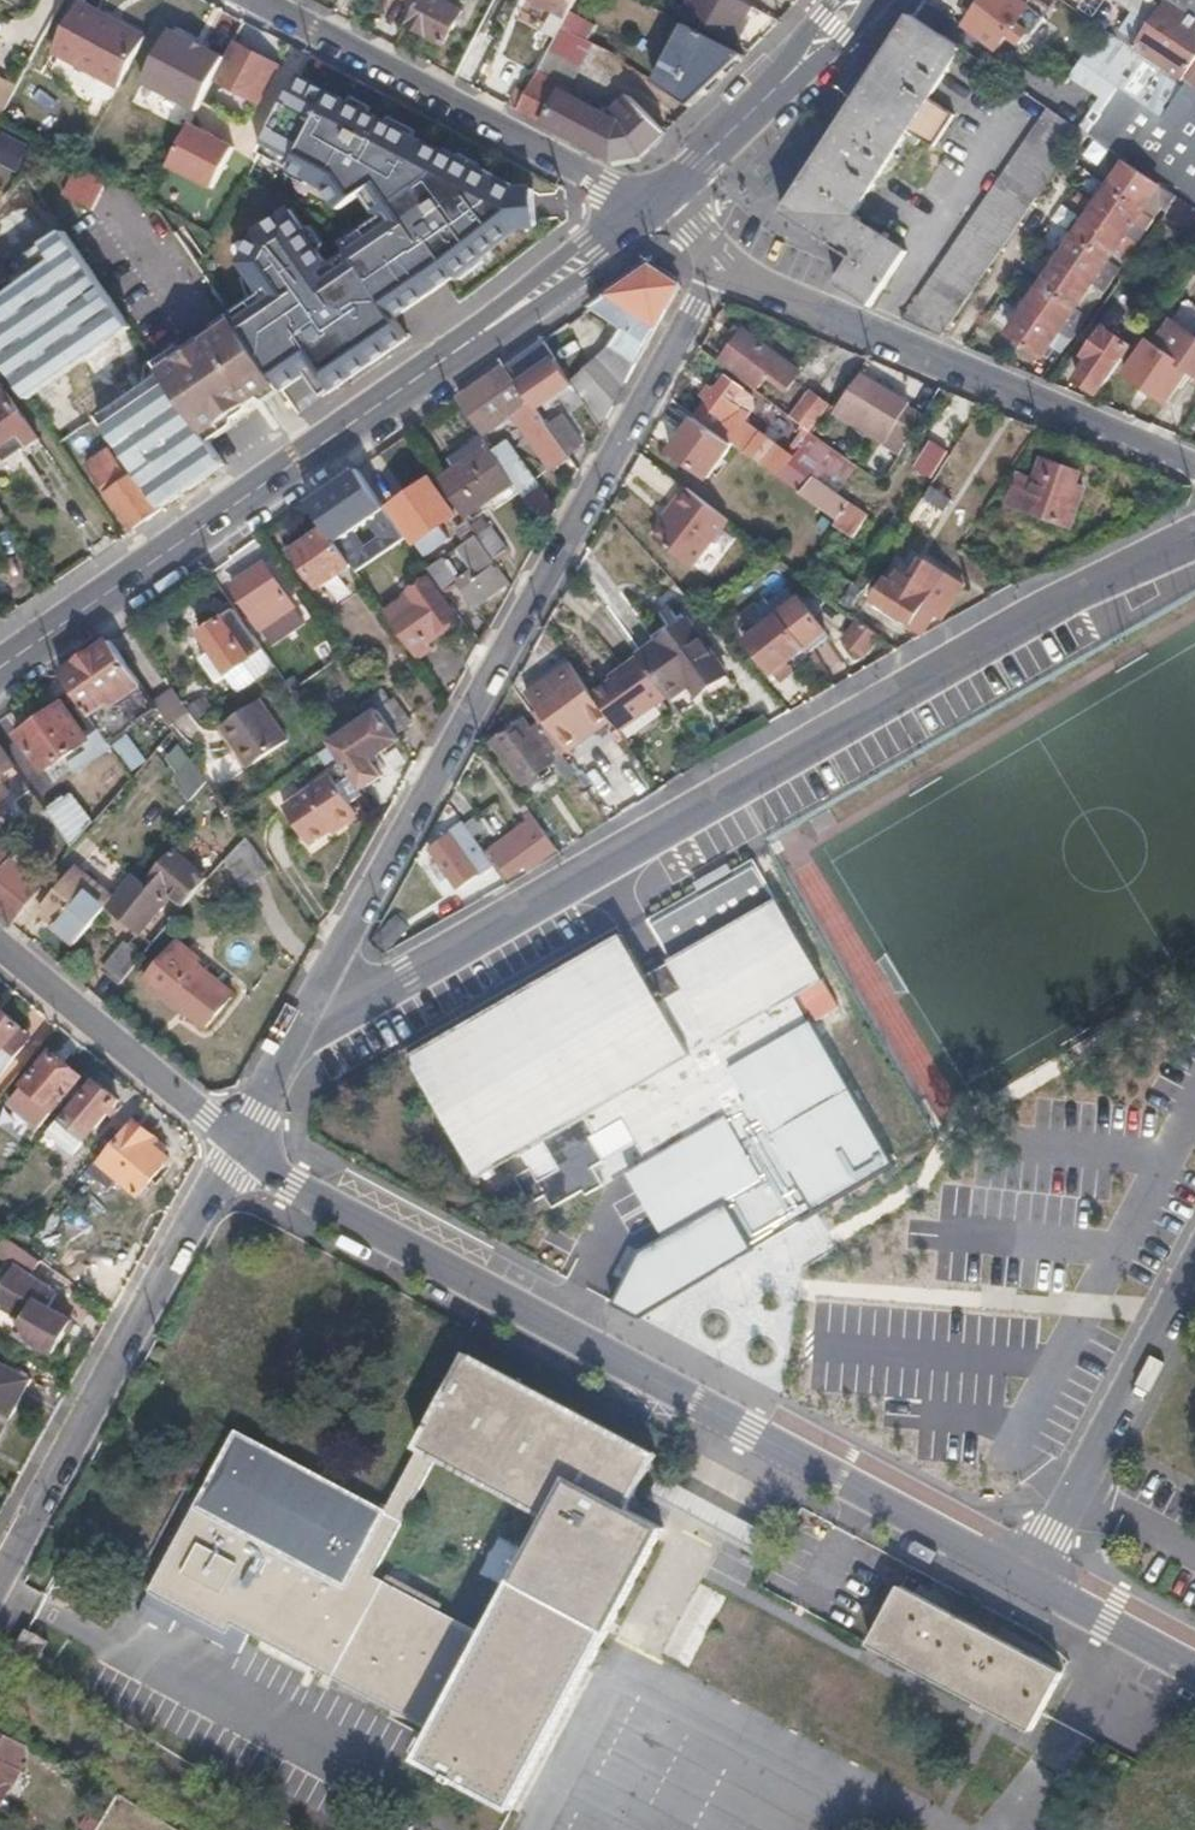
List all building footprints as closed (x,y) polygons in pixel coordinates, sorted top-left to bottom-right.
[(145,35),(78,0),(52,49),(119,83),(145,35)] [(443,4),(445,0),(419,0),(412,13),(405,27),(443,47),(461,13),(443,4)] [(576,0),(532,0),(567,18),(576,0)] [(755,8),(740,0),(692,0),(685,12),(732,36),(755,8)] [(1034,0),(987,0),(965,28),(996,50),(1015,26),(1030,37),(1044,19),(1028,7),(1034,0)] [(1152,28),(1171,0),(1170,0),(1112,0),(1152,28)] [(1136,52),(1182,83),(1194,64),(1194,17),(1171,0),(1152,28),(1136,52)] [(1171,0),(1194,17),(1194,0),(1170,0),(1171,0)] [(963,51),(912,17),(877,72),(860,100),(909,133),(963,51)] [(692,109),(744,58),(685,26),(655,85),(678,99),(692,109)] [(231,58),(179,29),(147,87),(198,115),(218,82),(231,58)] [(1104,30),(1054,104),(1194,199),(1194,92),(1182,83),(1136,52),(1104,30)] [(585,67),(595,49),(560,31),(550,50),(585,67)] [(231,58),(218,82),(257,104),(281,62),(242,41),(231,58)] [(1194,88),(1194,69),(1186,82),(1194,88)] [(349,94),(305,70),(264,150),(358,197),(389,172),(422,211),(368,256),(374,267),(355,282),(312,222),(263,258),(297,309),(249,340),(291,397),(308,382),(322,400),(361,373),(392,352),(376,325),(531,223),(560,224),(559,210),(558,201),(558,192),(534,191),(349,94)] [(665,134),(631,98),(626,102),(613,117),(606,112),(603,110),(600,117),(564,99),(566,93),(536,76),(530,88),(518,114),(594,154),(610,163),(641,156),(665,134)] [(14,90),(0,82),(0,116),(14,90)] [(613,117),(626,102),(621,98),(606,112),(613,117)] [(909,133),(860,100),(837,135),(785,215),(856,261),(840,286),(872,308),(909,251),(857,217),(905,140),(916,148),(921,140),(909,133)] [(1081,132),(1049,110),(996,189),(1028,210),(1064,157),(1081,132)] [(240,148),(195,123),(172,167),(217,192),(240,148)] [(1152,200),(1162,187),(1126,162),(1010,335),(1044,358),(1053,346),(1061,333),(1077,310),(1086,297),(1095,284),(1111,261),(1120,248),(1128,235),(1136,224),(1145,212),(1152,200)] [(94,222),(113,186),(83,171),(65,209),(94,222)] [(1169,212),(1179,198),(1162,187),(1152,200),(1169,212)] [(942,338),(1028,210),(996,189),(904,323),(942,338)] [(1179,198),(1169,212),(1162,222),(1176,233),(1182,225),(1194,234),(1194,209),(1179,198)] [(1156,220),(1145,212),(1136,224),(1147,232),(1156,220)] [(1147,232),(1136,224),(1128,235),(1139,244),(1147,232)] [(0,310),(0,371),(24,403),(126,329),(75,251),(63,233),(26,258),(36,276),(0,300),(0,304),(3,309),(0,310)] [(1139,244),(1128,235),(1120,248),(1131,256),(1139,244)] [(1131,256),(1120,248),(1111,261),(1122,268),(1131,256)] [(1122,268),(1111,261),(1095,284),(1107,292),(1122,268)] [(636,369),(682,288),(651,266),(625,283),(589,308),(626,331),(617,347),(636,369)] [(1107,292),(1095,284),(1086,297),(1097,305),(1107,292)] [(1097,305),(1086,297),(1077,310),(1088,318),(1097,305)] [(1194,372),(1194,303),(1187,298),(1155,345),(1149,341),(1124,374),(1164,402),(1187,366),(1194,372)] [(1061,333),(1073,341),(1088,318),(1077,310),(1061,333)] [(249,340),(237,322),(228,328),(218,335),(247,376),(263,399),(269,395),(282,386),(249,340)] [(1086,357),(1090,361),(1076,380),(1097,394),(1130,347),(1105,329),(1086,357)] [(1061,333),(1053,346),(1064,354),(1073,341),(1061,333)] [(263,399),(247,376),(218,335),(178,362),(179,366),(166,375),(178,392),(201,425),(207,434),(219,425),(223,428),(259,402),(263,399)] [(767,377),(787,392),(800,373),(750,335),(734,356),(727,350),(719,361),(757,390),(767,377)] [(571,382),(544,339),(511,362),(507,365),(538,410),(573,384),(571,382)] [(625,389),(636,369),(617,347),(571,382),(573,384),(602,431),(625,389)] [(538,410),(507,365),(463,396),(489,433),(515,415),(553,468),(569,457),(549,428),(538,410)] [(166,375),(106,415),(142,479),(163,509),(226,468),(209,437),(207,434),(166,375)] [(726,376),(695,418),(729,443),(744,423),(750,414),(755,408),(753,395),(745,389),(726,376)] [(900,454),(923,417),(909,409),(911,405),(864,377),(835,415),(900,454)] [(5,388),(0,392),(0,445),(7,455),(19,446),(24,453),(42,441),(5,388)] [(810,390),(789,417),(811,435),(832,408),(810,390)] [(584,447),(564,417),(549,428),(569,457),(584,447)] [(803,446),(811,435),(789,417),(780,429),(803,446)] [(729,443),(695,418),(671,453),(709,481),(734,446),(729,443)] [(794,459),(744,423),(729,443),(734,446),(779,479),(794,459)] [(779,479),(837,521),(851,531),(863,514),(817,481),(826,469),(846,482),(857,466),(811,435),(803,446),(794,459),(779,479)] [(930,483),(949,452),(929,439),(910,470),(930,483)] [(557,511),(508,440),(491,451),(514,482),(547,529),(557,511)] [(491,451),(488,447),(439,482),(464,518),(514,482),(491,451)] [(142,479),(139,474),(129,480),(110,452),(101,459),(97,453),(90,458),(94,464),(90,467),(133,530),(163,509),(142,479)] [(1008,503),(1071,527),(1087,489),(1078,485),(1082,474),(1041,459),(1033,480),(1019,475),(1008,503)] [(385,507),(354,471),(305,501),(327,529),(333,539),(385,507)] [(454,516),(430,481),(410,497),(420,513),(404,524),(417,543),(454,516)] [(734,520),(691,486),(650,536),(693,570),(734,520)] [(930,488),(923,500),(944,513),(951,501),(930,488)] [(333,539),(327,529),(295,551),(320,589),(352,565),(333,539)] [(506,552),(491,529),(478,537),(494,561),(506,552)] [(471,605),(507,579),(494,561),(478,537),(453,555),(463,571),(453,579),(471,605)] [(911,627),(925,635),(933,623),(939,626),(965,586),(924,562),(912,580),(902,574),(895,586),(887,581),(875,602),(912,625),(911,627)] [(453,579),(441,564),(430,572),(433,577),(435,580),(441,588),(453,579)] [(307,625),(265,566),(233,588),(275,648),(307,625)] [(441,588),(435,580),(433,577),(412,592),(420,604),(393,625),(419,661),(433,651),(430,647),(425,640),(460,615),(441,588)] [(800,599),(747,641),(773,674),(826,632),(800,599)] [(265,650),(237,610),(201,634),(231,675),(265,650)] [(430,647),(464,621),(460,615),(425,640),(430,647)] [(668,696),(672,701),(690,687),(697,697),(727,675),(687,621),(639,656),(640,657),(668,696)] [(143,686),(121,654),(111,641),(61,676),(102,732),(119,719),(112,708),(126,698),(143,686)] [(668,696),(640,657),(621,670),(624,673),(593,694),(619,731),(668,696)] [(612,723),(567,663),(528,692),(571,752),(612,723)] [(135,708),(151,697),(143,686),(126,698),(135,708)] [(179,736),(199,722),(182,698),(162,711),(179,736)] [(290,739),(262,700),(222,727),(251,767),(253,767),(290,739)] [(412,726),(394,700),(381,711),(399,737),(412,726)] [(89,741),(63,703),(19,735),(45,773),(89,741)] [(372,756),(399,737),(381,711),(334,744),(335,746),(366,790),(385,775),(372,756)] [(569,784),(579,777),(541,724),(532,730),(526,720),(494,743),(524,783),(553,762),(569,784)] [(3,775),(16,766),(0,743),(0,800),(13,791),(3,775)] [(201,768),(190,753),(176,768),(189,781),(201,768)] [(360,812),(334,775),(288,808),(314,845),(360,812)] [(62,842),(90,828),(75,796),(46,810),(62,842)] [(528,870),(556,850),(534,818),(486,853),(496,867),(505,879),(525,866),(528,870)] [(483,875),(496,867),(486,853),(465,824),(431,848),(458,888),(482,872),(483,875)] [(272,869),(248,834),(229,857),(252,886),(272,869)] [(0,846),(0,912),(15,925),(46,888),(0,846)] [(201,891),(213,877),(181,851),(151,887),(139,878),(116,908),(112,904),(107,910),(114,916),(119,910),(145,932),(178,892),(191,904),(201,891)] [(623,1122),(636,1142),(647,1163),(628,1171),(669,1240),(646,1254),(621,1305),(647,1322),(814,1214),(891,1165),(816,1026),(838,1009),(753,861),(647,922),(670,961),(669,962),(671,964),(646,978),(623,937),(412,1059),(479,1180),(545,1143),(560,1170),(539,1184),(532,1172),(518,1180),(531,1205),(546,1197),(553,1210),(584,1192),(587,1196),(603,1186),(593,1169),(604,1162),(603,1161),(592,1139),(623,1122)] [(112,904),(118,897),(82,867),(51,905),(52,908),(48,914),(60,925),(58,929),(78,945),(107,910),(112,904)] [(167,997),(197,962),(200,965),(205,957),(183,939),(149,980),(167,997)] [(125,983),(149,954),(133,943),(109,971),(125,983)] [(211,1028),(237,995),(225,985),(219,980),(202,967),(200,965),(197,962),(167,997),(185,1011),(187,1008),(211,1028)] [(14,1038),(22,1025),(3,1010),(0,1014),(0,1065),(5,1069),(23,1046),(14,1038)] [(23,1046),(32,1035),(22,1025),(14,1038),(23,1046)] [(42,1126),(83,1077),(54,1054),(13,1103),(42,1126)] [(89,1139),(117,1104),(96,1087),(68,1122),(89,1139)] [(139,1188),(167,1154),(152,1140),(156,1136),(138,1121),(107,1160),(139,1188)] [(603,1161),(636,1142),(623,1122),(592,1139),(603,1161)] [(100,1157),(86,1145),(69,1164),(83,1178),(100,1157)] [(28,1249),(25,1247),(9,1235),(0,1247),(0,1252),(17,1265),(28,1249)] [(56,1353),(75,1320),(37,1298),(18,1332),(56,1353)] [(245,1644),(250,1636),(433,1733),(418,1760),(513,1812),(663,1530),(629,1511),(657,1456),(469,1355),(386,1513),(235,1433),(144,1604),(240,1654),(245,1644)] [(32,1381),(0,1362),(0,1437),(32,1381)] [(727,1597),(700,1583),(661,1653),(688,1668),(727,1597)] [(872,1646),(1032,1730),(1042,1711),(1062,1675),(921,1599),(902,1589),(872,1646)] [(25,1631),(13,1655),(36,1667),(49,1643),(25,1631)] [(20,1772),(10,1766),(20,1749),(0,1738),(0,1807),(20,1772)]
